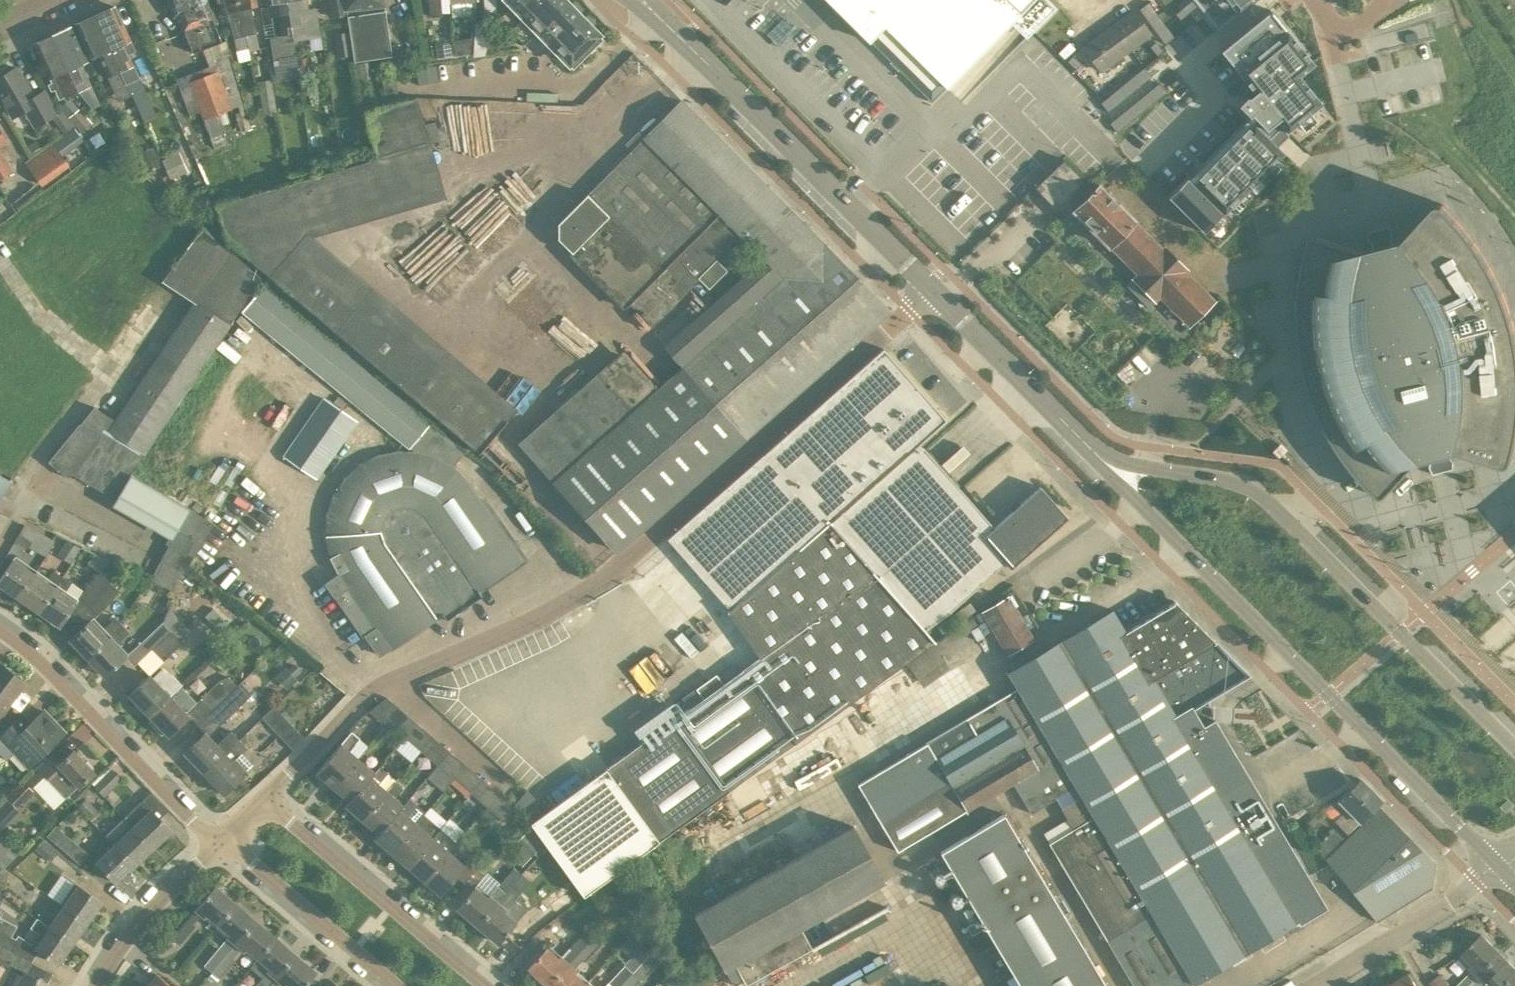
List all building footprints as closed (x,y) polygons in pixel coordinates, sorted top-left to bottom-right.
[(173,16),(178,14),(191,52),(221,42),(207,0),(168,0),(173,16)] [(220,12),(228,11),(239,62),(249,59),(247,51),(244,35),(236,0),(216,0),(220,12)] [(244,35),(255,33),(256,32),(251,6),(255,5),(254,0),(236,0),(244,35)] [(266,3),(274,2),(279,36),(269,37),(273,60),(296,57),(293,40),(287,0),(265,0),(266,3)] [(293,40),(309,38),(320,36),(317,16),(316,8),(308,9),(300,10),(299,0),(287,0),(293,40)] [(346,15),(344,0),(328,0),(331,17),(346,15)] [(346,15),(352,61),(390,56),(382,0),(344,0),(346,15)] [(430,16),(441,16),(441,0),(429,0),(430,16)] [(484,13),(497,13),(496,0),(484,0),(484,13)] [(510,31),(528,13),(527,12),(539,0),(509,0),(511,3),(497,17),(510,31)] [(510,31),(523,43),(537,30),(569,63),(598,35),(563,0),(539,0),(527,12),(528,13),(510,31)] [(1047,14),(1033,0),(846,0),(849,3),(833,17),(858,43),(875,28),(938,93),(1009,27),(1023,40),(1033,30),(1047,14)] [(1184,6),(1189,12),(1199,5),(1195,0),(1192,0),(1184,6)] [(1217,27),(1237,11),(1237,12),(1251,0),(1195,0),(1217,27)] [(1143,15),(1153,8),(1149,2),(1139,9),(1143,15)] [(115,5),(95,14),(120,71),(126,84),(139,78),(129,54),(135,51),(130,39),(115,5)] [(1189,12),(1184,6),(1175,14),(1179,20),(1189,12)] [(1143,15),(1147,21),(1157,13),(1153,8),(1143,15)] [(1186,177),(1167,196),(1172,201),(1179,208),(1180,210),(1187,216),(1202,231),(1204,233),(1283,152),(1268,137),(1280,125),(1285,131),(1297,121),(1295,118),(1306,110),(1308,112),(1320,102),(1298,75),(1305,68),(1293,53),(1300,47),(1278,19),(1269,9),(1218,50),(1223,55),(1249,87),(1251,90),(1238,103),(1247,113),(1254,119),(1192,182),(1186,177)] [(1134,47),(1150,34),(1133,11),(1110,28),(1122,44),(1128,39),(1134,47)] [(1157,13),(1147,21),(1152,26),(1162,19),(1157,13)] [(95,14),(75,23),(90,57),(97,54),(107,77),(120,71),(95,14)] [(1166,25),(1162,19),(1152,26),(1156,32),(1166,25)] [(71,24),(51,33),(77,90),(78,91),(91,86),(80,63),(87,60),(71,24)] [(1166,25),(1156,32),(1160,38),(1170,31),(1166,25)] [(1100,71),(1134,47),(1128,39),(1122,44),(1110,28),(1083,48),(1100,71)] [(1170,31),(1160,38),(1165,44),(1173,38),(1174,37),(1170,31)] [(77,90),(51,33),(32,42),(51,82),(48,84),(51,91),(55,89),(59,100),(78,91),(77,90)] [(255,33),(244,35),(247,51),(249,51),(259,49),(255,33)] [(461,39),(462,54),(472,53),(461,39)] [(434,43),(436,58),(453,55),(451,40),(434,43)] [(1163,50),(1155,41),(1149,46),(1157,55),(1163,50)] [(1073,55),(1067,61),(1076,69),(1082,64),(1073,55)] [(1143,67),(1137,72),(1145,82),(1151,77),(1143,67)] [(24,110),(34,127),(57,113),(44,91),(34,97),(17,68),(0,77),(0,95),(13,117),(24,110)] [(218,70),(189,80),(200,111),(202,118),(206,129),(207,129),(210,137),(221,133),(225,132),(218,113),(231,108),(218,70)] [(1139,87),(1145,82),(1137,72),(1131,78),(1139,87)] [(381,78),(385,103),(398,101),(394,76),(381,78)] [(1125,83),(1132,92),(1139,87),(1131,78),(1125,83)] [(258,81),(263,116),(277,114),(271,79),(258,81)] [(1125,83),(1119,88),(1126,97),(1132,92),(1125,83)] [(1158,83),(1152,88),(1160,97),(1166,92),(1158,83)] [(1120,102),(1126,97),(1119,88),(1113,93),(1120,102)] [(1146,93),(1153,102),(1160,97),(1152,88),(1146,93)] [(1120,102),(1113,93),(1106,98),(1114,107),(1120,102)] [(1146,93),(1140,98),(1147,107),(1153,102),(1146,93)] [(62,110),(60,112),(72,126),(75,124),(81,132),(91,125),(92,127),(100,120),(92,110),(91,112),(85,104),(79,109),(70,97),(59,106),(62,110)] [(290,226),(441,182),(416,97),(364,112),(378,158),(216,204),(228,244),(231,243),(479,453),(507,420),(295,241),(290,226)] [(1100,103),(1101,104),(1108,112),(1114,107),(1106,98),(1101,103),(1100,103)] [(1140,98),(1134,103),(1141,112),(1147,107),(1140,98)] [(557,239),(571,253),(626,307),(630,304),(652,326),(700,279),(709,287),(751,245),(763,257),(664,345),(683,366),(658,389),(632,359),(528,450),(618,551),(887,314),(889,312),(681,102),(562,222),(559,225),(557,239)] [(1135,117),(1141,112),(1134,103),(1128,108),(1135,117)] [(239,111),(235,113),(240,132),(251,129),(243,104),(238,106),(239,111)] [(1135,117),(1128,108),(1121,113),(1129,122),(1135,117)] [(72,126),(60,112),(52,118),(64,133),(72,126)] [(1121,113),(1115,118),(1123,128),(1129,122),(1121,113)] [(1109,123),(1109,124),(1110,124),(1116,133),(1123,128),(1115,118),(1109,123)] [(439,141),(440,145),(448,142),(441,119),(426,124),(432,143),(439,141)] [(85,142),(75,127),(24,162),(41,186),(70,166),(63,157),(85,142)] [(152,147),(137,154),(146,172),(161,165),(152,147)] [(11,169),(0,150),(0,175),(11,169)] [(161,160),(170,179),(188,171),(179,151),(161,160)] [(331,151),(311,155),(313,168),(334,164),(331,151)] [(1064,159),(1035,188),(1055,208),(1084,180),(1064,159)] [(1100,184),(1073,210),(1095,232),(1109,246),(1134,221),(1135,220),(1100,184)] [(1164,193),(1159,198),(1166,205),(1170,200),(1164,193)] [(1172,201),(1167,206),(1174,213),(1179,208),(1172,201)] [(1514,454),(1514,325),(1514,321),(1510,308),(1504,291),(1494,270),(1487,257),(1481,248),(1466,226),(1449,208),(1447,205),(1445,204),(1443,203),(1440,203),(1437,203),(1436,204),(1428,213),(1403,241),(1393,244),(1391,239),(1392,233),(1389,226),(1379,229),(1368,231),(1369,239),(1373,244),(1373,249),(1364,251),(1315,236),(1311,237),(1310,238),(1306,244),(1303,259),(1300,274),(1298,290),(1298,308),(1298,323),(1300,341),(1300,347),(1303,362),(1306,375),(1307,377),(1310,388),(1314,402),(1320,416),(1328,432),(1335,445),(1343,457),(1356,473),(1372,491),(1377,495),(1380,496),(1382,496),(1384,496),(1385,495),(1419,459),(1428,457),(1430,460),(1430,467),(1433,474),(1443,471),(1454,469),(1454,461),(1449,456),(1449,451),(1458,449),(1505,464),(1508,464),(1510,463),(1512,462),(1513,461),(1514,459),(1514,454)] [(1180,210),(1175,214),(1182,221),(1187,216),(1180,210)] [(1160,296),(1189,325),(1213,300),(1184,271),(1186,270),(1164,248),(1162,249),(1134,221),(1109,246),(1137,275),(1127,285),(1148,307),(1160,296)] [(1202,231),(1197,236),(1204,243),(1209,238),(1204,233),(1202,231)] [(1210,239),(1205,244),(1212,251),(1217,245),(1210,239)] [(563,317),(570,307),(525,273),(501,306),(581,365),(598,343),(563,317)] [(360,463),(344,477),(333,495),(326,515),(325,536),(330,557),(338,574),(324,583),(363,638),(364,637),(379,657),(390,650),(391,651),(443,615),(446,620),(482,596),(479,591),(523,560),(470,483),(457,469),(453,466),(465,452),(430,423),(263,285),(242,311),(391,433),(384,442),(395,451),(378,455),(360,463)] [(667,539),(726,606),(942,414),(883,348),(667,539)] [(508,396),(520,405),(537,382),(525,373),(508,396)] [(283,456),(317,479),(357,421),(324,397),(283,456)] [(942,414),(726,606),(730,610),(727,612),(759,657),(723,683),(716,673),(682,698),(689,708),(605,769),(658,843),(730,791),(935,642),(926,630),(1017,553),(1019,556),(1066,516),(1039,484),(993,524),(940,466),(922,446),(919,450),(916,447),(947,420),(942,414)] [(967,444),(944,460),(959,481),(982,465),(967,444)] [(12,481),(0,475),(0,499),(13,481),(12,481)] [(55,540),(24,524),(15,540),(27,547),(47,556),(55,540)] [(66,541),(57,554),(70,563),(80,548),(66,541)] [(80,596),(88,605),(119,567),(93,554),(87,563),(99,571),(80,596)] [(18,597),(36,571),(16,557),(0,580),(0,585),(18,597)] [(157,568),(149,582),(171,593),(182,572),(160,560),(157,568)] [(119,567),(88,605),(96,615),(103,608),(104,609),(119,590),(109,581),(120,568),(119,567)] [(18,597),(40,612),(63,576),(53,570),(47,579),(36,571),(18,597)] [(63,576),(40,612),(61,626),(78,600),(65,591),(71,582),(63,576)] [(1007,597),(976,615),(979,621),(985,618),(1007,655),(1033,640),(1007,597)] [(1030,814),(1075,787),(1081,797),(1062,809),(1073,828),(1048,843),(1133,985),(1188,985),(1319,908),(1208,722),(1211,696),(1247,674),(1175,601),(1125,631),(1112,609),(1007,672),(1017,689),(857,784),(897,851),(1012,783),(1030,814)] [(213,607),(204,616),(225,638),(234,629),(213,607)] [(71,640),(88,658),(118,630),(122,624),(115,617),(103,628),(94,618),(71,640)] [(143,640),(152,649),(171,630),(162,621),(143,640)] [(118,630),(88,658),(106,676),(129,654),(117,642),(129,632),(122,624),(118,630)] [(171,630),(152,649),(163,661),(183,642),(171,630)] [(664,650),(628,667),(640,693),(677,675),(664,650)] [(25,683),(0,664),(0,716),(25,683)] [(275,677),(287,689),(297,679),(285,667),(275,677)] [(129,694),(149,715),(177,687),(163,672),(154,680),(150,675),(129,694)] [(200,699),(211,710),(241,682),(240,681),(237,685),(228,676),(218,681),(200,699)] [(241,682),(211,710),(222,723),(252,693),(241,682)] [(177,687),(149,715),(168,736),(189,717),(186,714),(195,706),(177,687)] [(368,712),(386,727),(401,709),(387,697),(368,712)] [(262,717),(280,736),(293,750),(305,738),(292,724),(274,706),(262,717)] [(398,731),(405,737),(417,723),(401,709),(386,727),(395,734),(398,731)] [(42,710),(16,736),(7,726),(0,734),(0,753),(6,759),(15,751),(29,766),(64,733),(42,710)] [(405,737),(421,752),(434,737),(417,723),(405,737)] [(184,753),(203,773),(239,739),(231,731),(216,745),(206,733),(184,753)] [(316,773),(333,787),(359,758),(350,750),(360,739),(351,731),(316,773)] [(421,752),(437,765),(450,751),(434,737),(421,752)] [(239,739),(203,773),(223,794),(244,774),(243,773),(253,764),(242,752),(247,747),(239,739)] [(41,772),(66,798),(94,771),(73,750),(58,765),(54,760),(41,772)] [(437,765),(455,780),(467,766),(450,751),(437,765)] [(333,787),(349,801),(375,771),(359,758),(333,787)] [(345,805),(362,820),(395,782),(394,781),(387,789),(380,783),(388,773),(380,766),(375,771),(349,801),(345,805)] [(455,780),(470,794),(483,779),(467,766),(455,780)] [(122,780),(111,768),(94,786),(104,797),(122,780)] [(1339,798),(1341,800),(1335,805),(1344,814),(1337,821),(1349,833),(1382,801),(1360,778),(1339,798)] [(470,794),(487,808),(500,794),(483,779),(470,794)] [(6,799),(15,808),(33,791),(24,781),(6,799)] [(362,820),(379,833),(404,804),(396,797),(403,788),(395,782),(362,820)] [(532,816),(544,801),(529,789),(517,804),(532,816)] [(500,794),(487,808),(503,822),(516,807),(500,794)] [(77,806),(95,824),(103,816),(86,798),(77,806)] [(142,800),(123,817),(152,848),(171,830),(142,800)] [(375,838),(392,853),(425,815),(423,814),(416,823),(407,816),(415,807),(408,800),(404,804),(379,833),(375,838)] [(1380,809),(1328,860),(1376,921),(1431,887),(1434,863),(1380,809)] [(1014,976),(1007,980),(1010,985),(1106,985),(1003,812),(939,850),(980,919),(967,926),(971,935),(985,927),(1014,976)] [(392,853),(408,866),(440,829),(425,815),(392,853)] [(112,842),(134,865),(152,848),(123,817),(105,835),(112,842)] [(47,836),(80,863),(90,851),(71,836),(70,836),(56,825),(47,836)] [(723,967),(724,967),(733,985),(742,980),(744,983),(811,947),(799,926),(883,880),(853,826),(694,913),(723,967)] [(531,857),(543,844),(532,830),(530,828),(516,843),(521,848),(531,857)] [(408,866),(425,881),(450,852),(449,851),(456,842),(440,829),(408,866)] [(0,838),(0,848),(12,860),(20,853),(3,836),(0,838)] [(34,849),(50,862),(58,851),(43,838),(34,849)] [(134,865),(112,842),(94,859),(116,882),(134,865)] [(4,868),(12,860),(0,848),(0,864),(4,868)] [(450,852),(425,881),(441,895),(456,877),(465,885),(479,868),(471,861),(466,866),(450,852)] [(458,908),(478,926),(522,875),(514,867),(488,898),(476,888),(458,908)] [(522,875),(478,926),(498,943),(516,922),(505,912),(508,909),(506,907),(529,881),(522,875)] [(75,883),(61,904),(87,922),(102,901),(75,883)] [(216,886),(195,910),(200,914),(204,917),(206,914),(218,924),(236,903),(216,886)] [(227,936),(204,965),(212,971),(256,920),(248,913),(236,903),(218,924),(229,934),(227,936)] [(37,917),(36,917),(73,943),(87,922),(61,904),(47,924),(37,917)] [(11,951),(17,939),(11,936),(17,925),(0,917),(0,946),(11,951)] [(73,943),(36,917),(30,927),(40,934),(31,946),(58,964),(73,943)] [(188,919),(172,937),(179,944),(195,925),(193,923),(188,919)] [(246,948),(258,958),(276,937),(256,920),(212,971),(219,978),(243,950),(244,951),(246,948)] [(547,948),(528,968),(548,985),(569,964),(577,955),(594,937),(586,929),(568,949),(561,956),(558,959),(547,948)] [(618,951),(647,978),(664,959),(635,932),(618,951)] [(1455,985),(1469,985),(1501,953),(1482,934),(1462,953),(1472,964),(1469,968),(1471,970),(1455,985)] [(295,954),(276,937),(258,958),(269,967),(266,970),(269,973),(261,982),(259,980),(254,985),(268,985),(295,954)] [(594,937),(577,955),(582,959),(584,962),(601,943),(594,937)] [(1,963),(0,964),(0,965),(6,968),(0,979),(0,985),(48,985),(48,984),(46,983),(52,972),(11,951),(0,946),(0,963),(1,963)] [(1469,985),(1483,985),(1485,984),(1485,985),(1489,981),(1494,985),(1503,985),(1514,974),(1514,967),(1501,953),(1469,985)] [(268,985),(282,985),(286,982),(291,985),(302,985),(315,971),(295,954),(268,985)] [(548,985),(583,985),(585,984),(575,974),(577,971),(574,968),(569,964),(548,985)] [(632,972),(624,965),(605,985),(619,985),(632,972)] [(639,978),(632,972),(619,985),(632,985),(639,978)] [(1388,985),(1418,985),(1410,973),(1388,985)] [(147,985),(172,985),(157,974),(147,985)] [(1441,974),(1429,982),(1431,985),(1450,985),(1441,974)] [(1503,985),(1514,985),(1514,974),(1503,985)]
